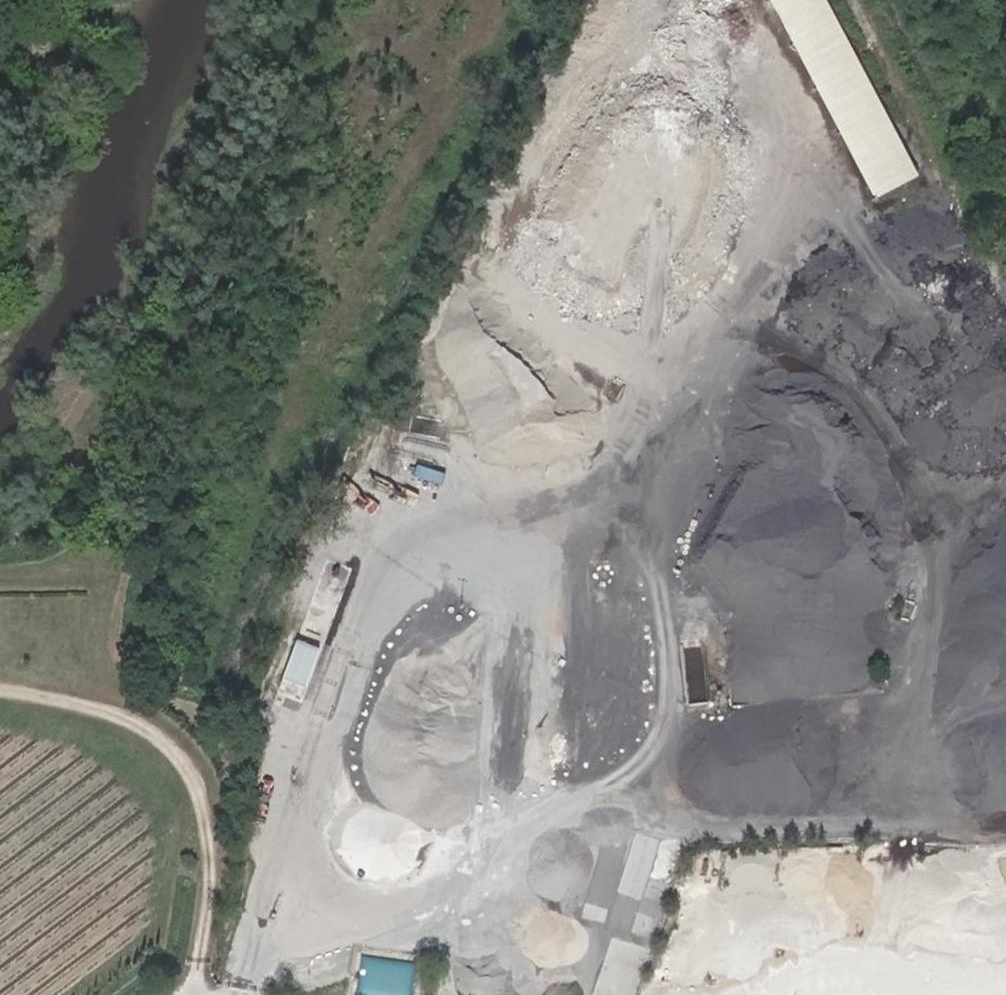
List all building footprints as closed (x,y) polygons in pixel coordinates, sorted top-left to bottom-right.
[(926,176),(841,0),(786,0),(881,198),(926,176)] [(297,641),(272,698),(297,708),(321,652),(297,641)] [(684,644),(689,699),(705,698),(700,643),(684,644)] [(570,695),(571,713),(572,723),(593,722),(591,693),(570,695)] [(570,695),(550,697),(551,714),(571,713),(570,695)] [(633,843),(607,835),(582,916),(659,939),(676,884),(648,876),(660,839),(636,831),(633,843)]
